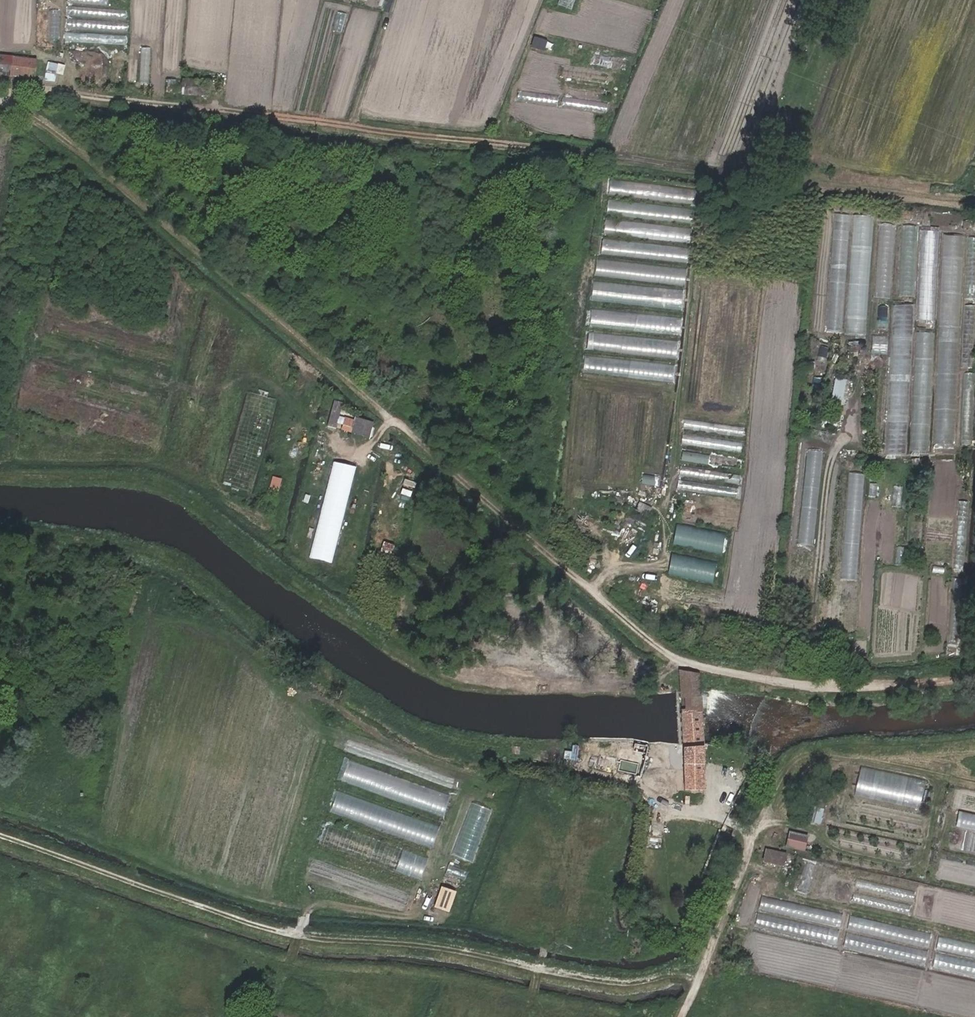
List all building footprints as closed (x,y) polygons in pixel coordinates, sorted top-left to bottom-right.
[(50,10),(49,42),(57,42),(58,10),(50,10)] [(124,46),(125,36),(66,32),(65,41),(124,46)] [(532,48),(545,50),(548,38),(534,36),(532,48)] [(149,47),(141,47),(141,82),(149,82),(149,47)] [(32,81),(35,61),(0,56),(0,77),(32,81)] [(593,56),(592,64),(626,68),(627,60),(593,56)] [(46,71),(63,74),(65,64),(48,61),(46,71)] [(55,81),(56,73),(45,72),(44,80),(55,81)] [(205,98),(206,82),(183,80),(183,96),(205,98)] [(587,102),(587,112),(607,112),(608,103),(587,102)] [(603,118),(580,116),(580,125),(602,127),(603,118)] [(608,181),(607,195),(695,203),(696,188),(608,181)] [(695,208),(607,200),(606,215),(693,222),(695,208)] [(841,332),(849,214),(833,213),(826,331),(841,332)] [(853,214),(845,334),(865,335),(873,215),(853,214)] [(692,227),(604,219),(603,235),(691,243),(692,227)] [(879,223),(874,297),(890,298),(895,224),(879,223)] [(917,227),(901,225),(900,249),(916,250),(917,227)] [(953,446),(964,230),(942,229),(932,445),(953,446)] [(917,318),(933,319),(938,231),(922,230),(917,318)] [(601,239),(600,254),(688,263),(689,247),(601,239)] [(915,259),(899,259),(898,295),(914,295),(915,259)] [(686,285),(687,267),(596,260),(595,277),(686,285)] [(682,308),(684,289),(592,281),(591,300),(682,308)] [(906,455),(913,304),(892,303),(885,454),(906,455)] [(878,304),(876,326),(886,327),(888,305),(878,304)] [(592,309),(590,327),(681,336),(683,317),(592,309)] [(916,330),(912,454),(928,454),(932,331),(916,330)] [(679,339),(588,333),(587,351),(678,358),(679,339)] [(872,353),(887,354),(888,335),(873,334),(872,353)] [(582,373),(674,380),(675,363),(584,356),(582,373)] [(806,371),(813,373),(816,363),(809,360),(806,371)] [(832,409),(845,410),(848,379),(835,378),(832,409)] [(254,491),(274,398),(245,391),(225,485),(254,491)] [(328,424),(336,426),(341,402),(334,400),(328,424)] [(826,413),(823,420),(835,425),(838,419),(826,413)] [(345,417),(342,428),(375,437),(377,427),(372,424),(372,421),(355,417),(353,420),(345,417)] [(814,546),(822,451),(806,450),(798,545),(814,546)] [(741,469),(742,460),(713,456),(713,457),(687,453),(685,460),(741,469)] [(856,580),(864,473),(849,472),(841,579),(856,580)] [(739,483),(739,474),(726,473),(726,483),(739,483)] [(405,478),(403,485),(414,488),(416,482),(405,478)] [(679,481),(678,486),(712,494),(713,488),(679,481)] [(868,482),(867,495),(875,496),(876,483),(868,482)] [(902,506),(903,485),(884,484),(883,504),(902,506)] [(402,487),(398,498),(409,501),(412,491),(402,487)] [(677,524),(673,545),(722,554),(726,533),(677,524)] [(383,541),(381,552),(392,554),(394,542),(383,541)] [(713,583),(717,561),(671,554),(668,576),(713,583)] [(710,671),(685,662),(685,794),(713,796),(711,702),(710,671)] [(677,745),(654,745),(653,757),(677,758),(677,745)] [(651,751),(635,749),(629,776),(646,776),(651,751)] [(450,788),(347,754),(339,778),(442,813),(450,788)] [(926,775),(860,760),(853,789),(919,805),(926,775)] [(441,818),(336,783),(328,809),(432,844),(441,818)] [(958,807),(954,825),(974,829),(974,811),(958,807)] [(430,849),(324,814),(314,839),(422,875),(430,849)] [(807,831),(788,827),(785,845),(804,849),(807,831)] [(807,894),(816,864),(806,861),(796,891),(807,894)] [(456,889),(441,884),(433,907),(448,912),(456,889)] [(843,907),(760,890),(756,907),(839,924),(843,907)] [(931,928),(850,909),(845,926),(926,946),(931,928)] [(840,927),(757,910),(753,926),(837,943),(840,927)] [(927,948),(845,929),(841,944),(925,964),(927,948)] [(937,930),(934,946),(974,956),(974,939),(937,930)] [(934,949),(930,966),(974,976),(974,958),(934,949)]
